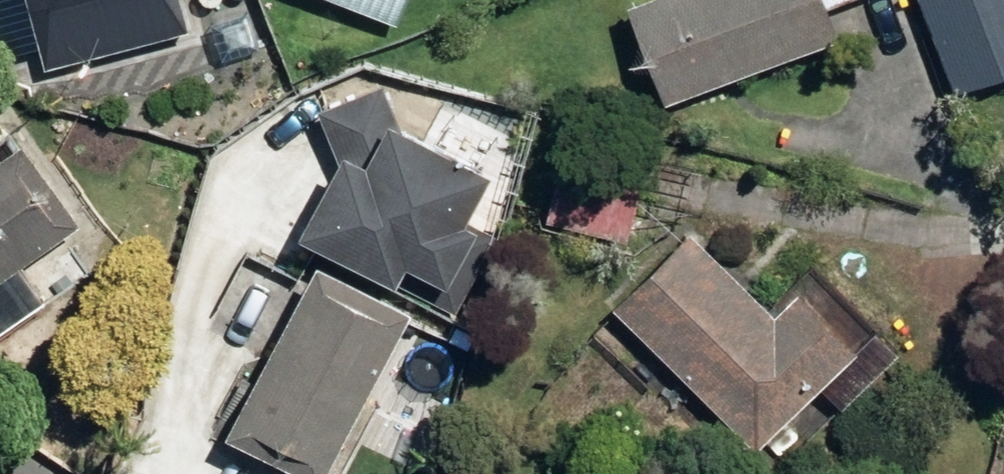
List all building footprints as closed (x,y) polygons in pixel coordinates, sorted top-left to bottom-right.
[(45,64),(186,28),(179,0),(5,0),(10,22),(33,17),(45,64)] [(395,19),(402,0),(347,0),(395,19)] [(663,98),(840,30),(829,2),(834,0),(626,0),(663,98)] [(955,87),(1003,68),(1003,0),(921,0),(955,87)] [(220,21),(228,52),(259,44),(251,13),(220,21)] [(300,245),(453,319),(495,233),(470,221),(492,177),(396,130),(381,91),(318,116),(338,166),(300,245)] [(10,325),(43,301),(48,307),(90,275),(60,233),(79,220),(20,141),(18,142),(1,121),(0,122),(0,312),(10,325)] [(548,219),(627,240),(638,196),(691,208),(701,167),(570,134),(548,219)] [(610,303),(756,446),(821,381),(842,402),(899,344),(877,322),(858,343),(802,287),(777,312),(687,225),(610,303)] [(307,473),(322,473),(410,307),(317,259),(309,274),(249,243),(214,310),(275,341),(227,432),(307,473)] [(782,445),(796,459),(811,444),(797,429),(782,445)]
